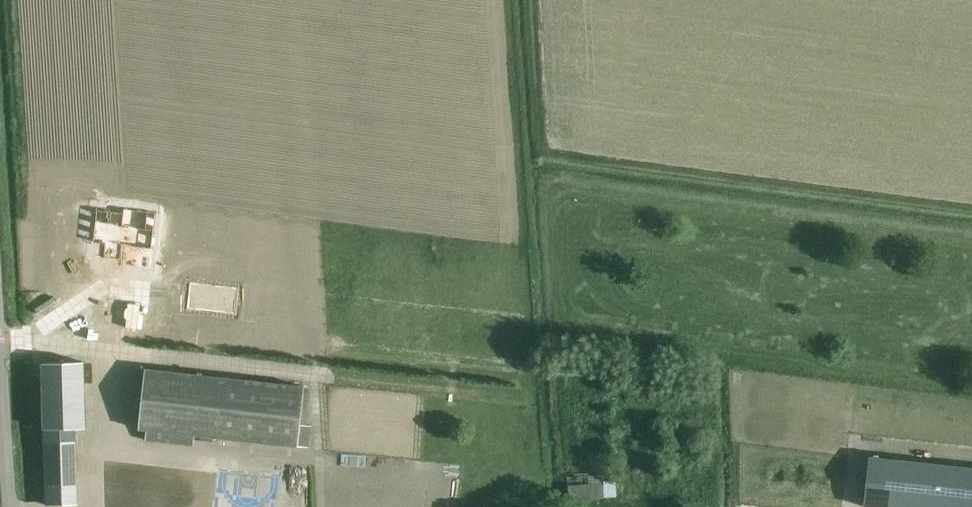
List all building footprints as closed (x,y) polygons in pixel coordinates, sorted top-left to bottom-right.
[(121,202),(114,234),(126,237),(123,251),(140,255),(144,241),(154,243),(172,247),(179,210),(148,203),(147,208),(121,202)] [(43,363),(47,500),(47,505),(78,504),(76,428),(86,428),(84,361),(43,363)] [(139,428),(298,446),(309,447),(311,425),(306,425),(310,392),(304,392),(305,386),(145,368),(139,428)] [(863,506),(872,506),(971,506),(971,467),(868,456),(863,506)] [(603,474),(566,476),(568,499),(603,498),(603,497),(617,497),(616,483),(604,484),(603,474)]
